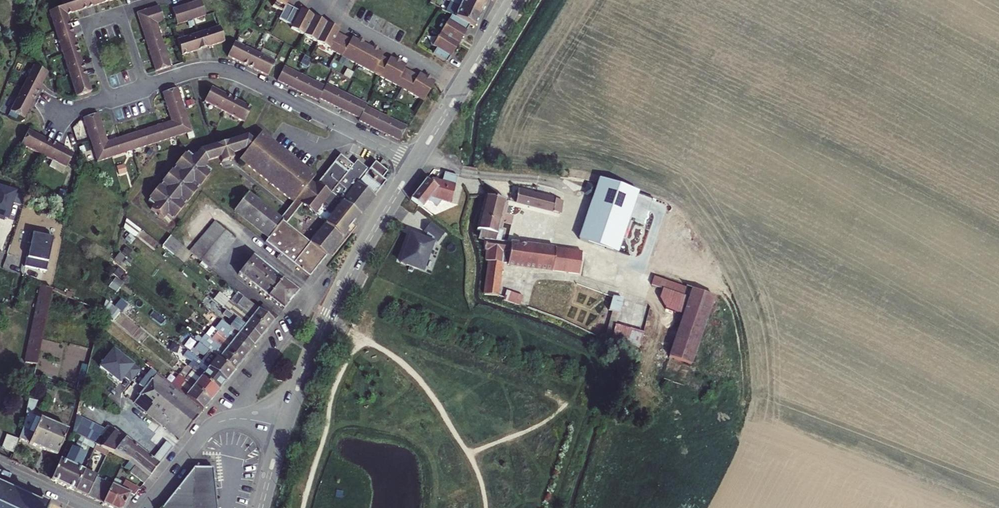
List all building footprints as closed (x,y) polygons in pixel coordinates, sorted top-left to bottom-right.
[(66,17),(117,0),(66,0),(61,2),(63,9),(48,14),(75,100),(91,95),(66,17)] [(271,2),(269,6),(279,12),(275,18),(288,25),(286,29),(398,89),(404,92),(419,102),(431,83),(416,73),(414,76),(401,69),(402,66),(386,57),(385,60),(378,57),(380,54),(349,37),(347,40),(334,33),(336,30),(297,9),(296,11),(283,4),(285,0),(268,0),(271,2)] [(481,8),(465,0),(449,0),(447,4),(475,19),(481,8)] [(481,8),(485,0),(484,0),(465,0),(481,8)] [(205,17),(200,1),(172,10),(177,26),(205,17)] [(475,19),(447,4),(442,13),(448,16),(467,25),(471,28),(475,19)] [(163,22),(158,7),(136,15),(155,74),(170,69),(156,25),(163,22)] [(447,58),(467,25),(448,16),(429,46),(433,49),(429,55),(443,63),(447,57),(447,58)] [(219,28),(176,42),(181,57),(223,43),(219,28)] [(274,64),(235,44),(228,58),(267,78),(274,64)] [(323,88),(283,68),(275,82),(316,103),(317,101),(357,121),(356,123),(397,143),(404,129),(363,109),(365,106),(324,86),(323,88)] [(48,76),(34,69),(10,114),(25,122),(48,76)] [(97,116),(81,121),(95,165),(191,134),(177,90),(162,95),(171,123),(106,145),(97,116)] [(244,125),(251,111),(213,90),(205,104),(244,125)] [(65,172),(72,157),(27,134),(20,149),(65,172)] [(176,171),(174,173),(197,192),(199,190),(200,190),(209,178),(211,175),(205,171),(206,169),(206,167),(207,165),(220,161),(232,157),(244,153),(246,154),(239,162),(292,206),(297,201),(301,205),(300,206),(301,207),(325,226),(309,247),(284,228),(279,223),(247,197),(233,215),(267,242),(265,245),(280,257),(296,270),(309,280),(386,185),(381,182),(387,175),(374,165),(369,173),(365,178),(353,169),(340,158),(314,189),(309,186),(314,180),(260,136),(254,144),(247,138),(200,154),(195,159),(194,159),(193,161),(187,157),(185,159),(184,158),(174,170),(176,171)] [(232,157),(220,161),(221,166),(233,162),(232,157)] [(357,164),(353,169),(365,178),(369,173),(357,164)] [(197,192),(174,173),(173,175),(171,174),(162,186),(163,187),(160,191),(159,190),(156,194),(181,214),(184,210),(182,209),(186,205),(187,206),(197,194),(196,194),(197,192)] [(449,207),(457,181),(445,177),(442,186),(431,183),(430,185),(427,183),(412,203),(422,211),(428,204),(437,211),(442,204),(449,207)] [(599,184),(590,211),(579,243),(617,256),(618,255),(635,261),(644,230),(643,229),(652,202),(599,184)] [(181,214),(156,194),(149,202),(151,203),(149,206),(154,210),(171,224),(172,225),(181,214)] [(562,205),(517,195),(514,208),(550,216),(559,218),(562,205)] [(578,278),(581,257),(499,246),(502,236),(497,234),(505,205),(486,199),(477,233),(485,236),(480,254),(486,256),(484,264),(487,265),(484,274),(484,298),(497,299),(498,294),(500,268),(578,278)] [(297,201),(292,206),(279,223),(284,228),(301,207),(300,206),(301,205),(297,201)] [(644,230),(652,232),(663,236),(672,209),(652,202),(643,229),(644,230)] [(171,224),(154,210),(151,214),(168,228),(171,224)] [(123,231),(134,240),(140,233),(126,222),(123,231)] [(212,226),(206,234),(226,251),(233,242),(212,226)] [(402,267),(423,275),(433,246),(434,243),(438,246),(444,237),(431,228),(425,236),(427,238),(425,244),(414,240),(408,255),(406,255),(402,267)] [(644,230),(635,261),(642,263),(652,232),(644,230)] [(209,273),(226,251),(206,234),(188,256),(209,273)] [(28,247),(25,260),(24,260),(22,270),(43,274),(50,241),(27,236),(25,246),(28,247)] [(174,258),(180,250),(169,241),(163,249),(174,258)] [(579,243),(579,244),(617,257),(617,256),(579,243)] [(292,274),(296,270),(280,257),(276,261),(292,274)] [(259,280),(267,271),(252,260),(245,269),(259,280)] [(259,280),(245,269),(238,278),(252,289),(259,280)] [(273,292),(281,282),(267,271),(259,280),(273,292)] [(259,280),(252,289),(266,301),(273,292),(259,280)] [(289,304),(297,295),(281,282),(273,292),(289,304)] [(650,291),(663,296),(687,304),(689,295),(653,283),(650,291)] [(33,370),(50,293),(45,291),(39,288),(21,366),(33,370)] [(505,291),(503,301),(520,304),(521,294),(505,291)] [(289,304),(273,292),(266,301),(282,313),(289,304)] [(219,294),(212,302),(221,310),(228,301),(219,294)] [(237,295),(231,304),(235,307),(237,309),(244,301),(240,298),(237,295)] [(687,304),(663,296),(660,305),(663,314),(683,322),(689,305),(687,304)] [(670,360),(689,367),(711,303),(692,296),(689,305),(683,322),(670,360)] [(260,341),(267,332),(237,309),(235,307),(231,304),(228,301),(221,310),(230,317),(235,321),(260,341)] [(237,309),(267,332),(273,324),(258,312),(250,306),(244,301),(237,309)] [(612,305),(609,319),(618,322),(622,308),(612,305)] [(261,308),(258,312),(273,324),(276,320),(261,308)] [(235,321),(228,329),(253,349),(260,341),(235,321)] [(221,338),(246,357),(253,349),(228,329),(220,323),(213,331),(217,334),(221,338)] [(246,357),(221,338),(217,334),(211,342),(239,365),(246,357)] [(233,373),(239,365),(211,342),(203,336),(199,341),(194,338),(192,341),(196,344),(233,373)] [(628,336),(625,350),(639,353),(643,339),(628,336)] [(233,373),(196,344),(194,347),(197,349),(195,352),(203,358),(200,363),(225,383),(233,373)] [(113,353),(98,370),(118,386),(123,380),(130,385),(139,374),(113,353)] [(225,383),(200,363),(197,361),(189,371),(216,393),(225,383)] [(216,393),(189,371),(181,380),(191,389),(209,403),(216,393)] [(200,413),(150,372),(137,388),(142,393),(132,405),(178,441),(200,413)] [(173,391),(200,413),(209,403),(191,389),(181,380),(173,391)] [(34,403),(27,400),(25,411),(15,440),(27,445),(27,446),(53,458),(64,433),(28,417),(34,403)] [(96,444),(102,433),(74,419),(70,436),(77,440),(81,442),(85,444),(88,446),(93,448),(96,444)] [(157,467),(150,461),(106,428),(102,433),(96,444),(93,448),(121,462),(127,465),(146,480),(157,467)] [(57,462),(48,483),(60,489),(81,442),(77,440),(75,446),(72,445),(63,465),(57,462)] [(85,444),(81,442),(60,489),(73,494),(82,474),(76,471),(82,456),(80,455),(85,444)] [(164,444),(162,447),(168,453),(171,449),(164,444)] [(157,467),(168,453),(162,447),(150,461),(157,467)] [(141,486),(146,480),(127,465),(122,471),(141,486)] [(195,469),(164,507),(216,507),(212,469),(195,469)] [(94,482),(95,480),(82,474),(73,494),(86,501),(94,482)] [(86,501),(94,504),(102,486),(94,482),(86,501)] [(50,504),(40,499),(38,503),(27,498),(29,495),(27,494),(26,495),(17,491),(17,490),(15,489),(14,491),(5,487),(6,484),(4,483),(3,484),(0,483),(0,507),(48,507),(50,504)] [(102,486),(94,504),(100,507),(108,490),(109,489),(102,486)] [(108,490),(100,507),(102,507),(122,507),(126,499),(108,490)]
